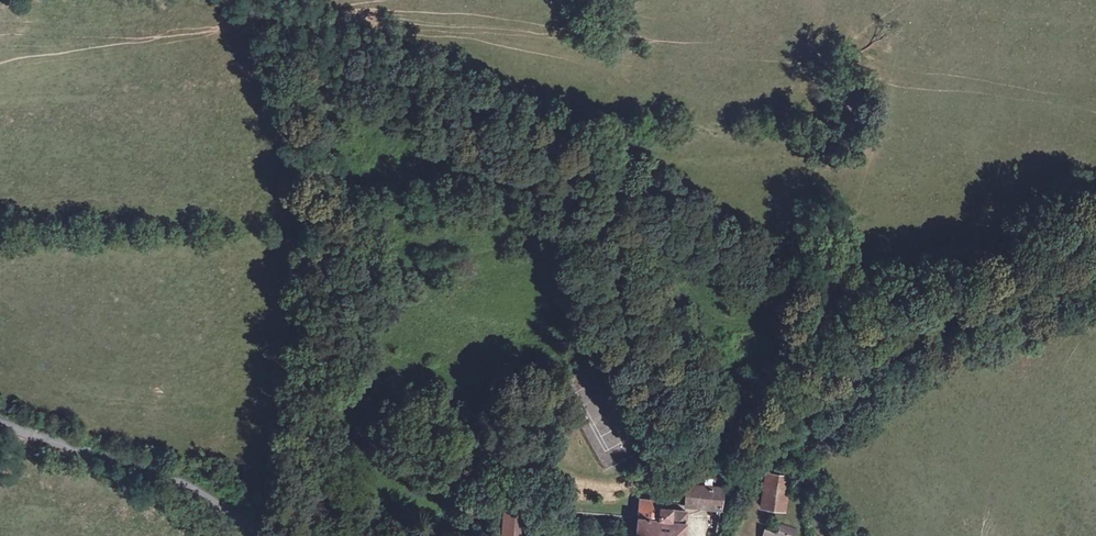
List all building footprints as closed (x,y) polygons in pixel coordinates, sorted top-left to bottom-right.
[(784,510),(789,477),(766,473),(761,506),(784,510)] [(721,509),(724,488),(685,485),(684,505),(721,509)] [(640,499),(638,517),(637,517),(635,535),(683,535),(685,521),(684,521),(685,511),(670,509),(670,508),(661,507),(661,501),(640,499)] [(505,507),(502,535),(507,535),(523,535),(525,509),(505,507)] [(796,530),(780,525),(776,534),(781,535),(794,535),(796,530)]
